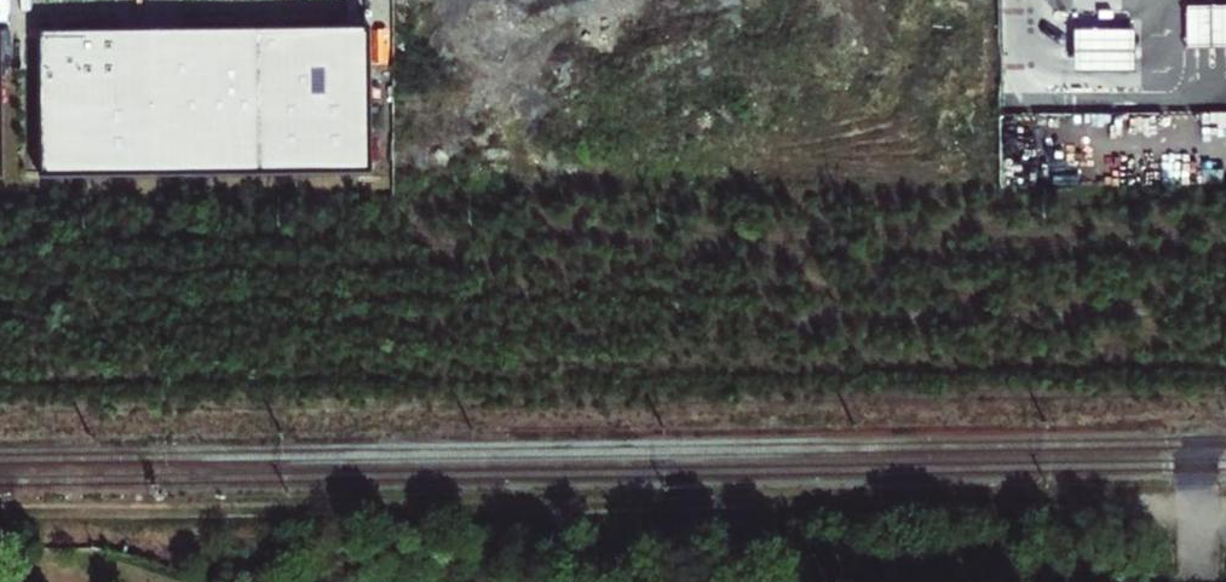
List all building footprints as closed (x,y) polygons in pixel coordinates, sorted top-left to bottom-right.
[(369,30),(40,35),(42,179),(371,178),(369,30)] [(1105,31),(1075,31),(1075,55),(1075,75),(1135,75),(1136,56),(1136,31),(1105,31)]
